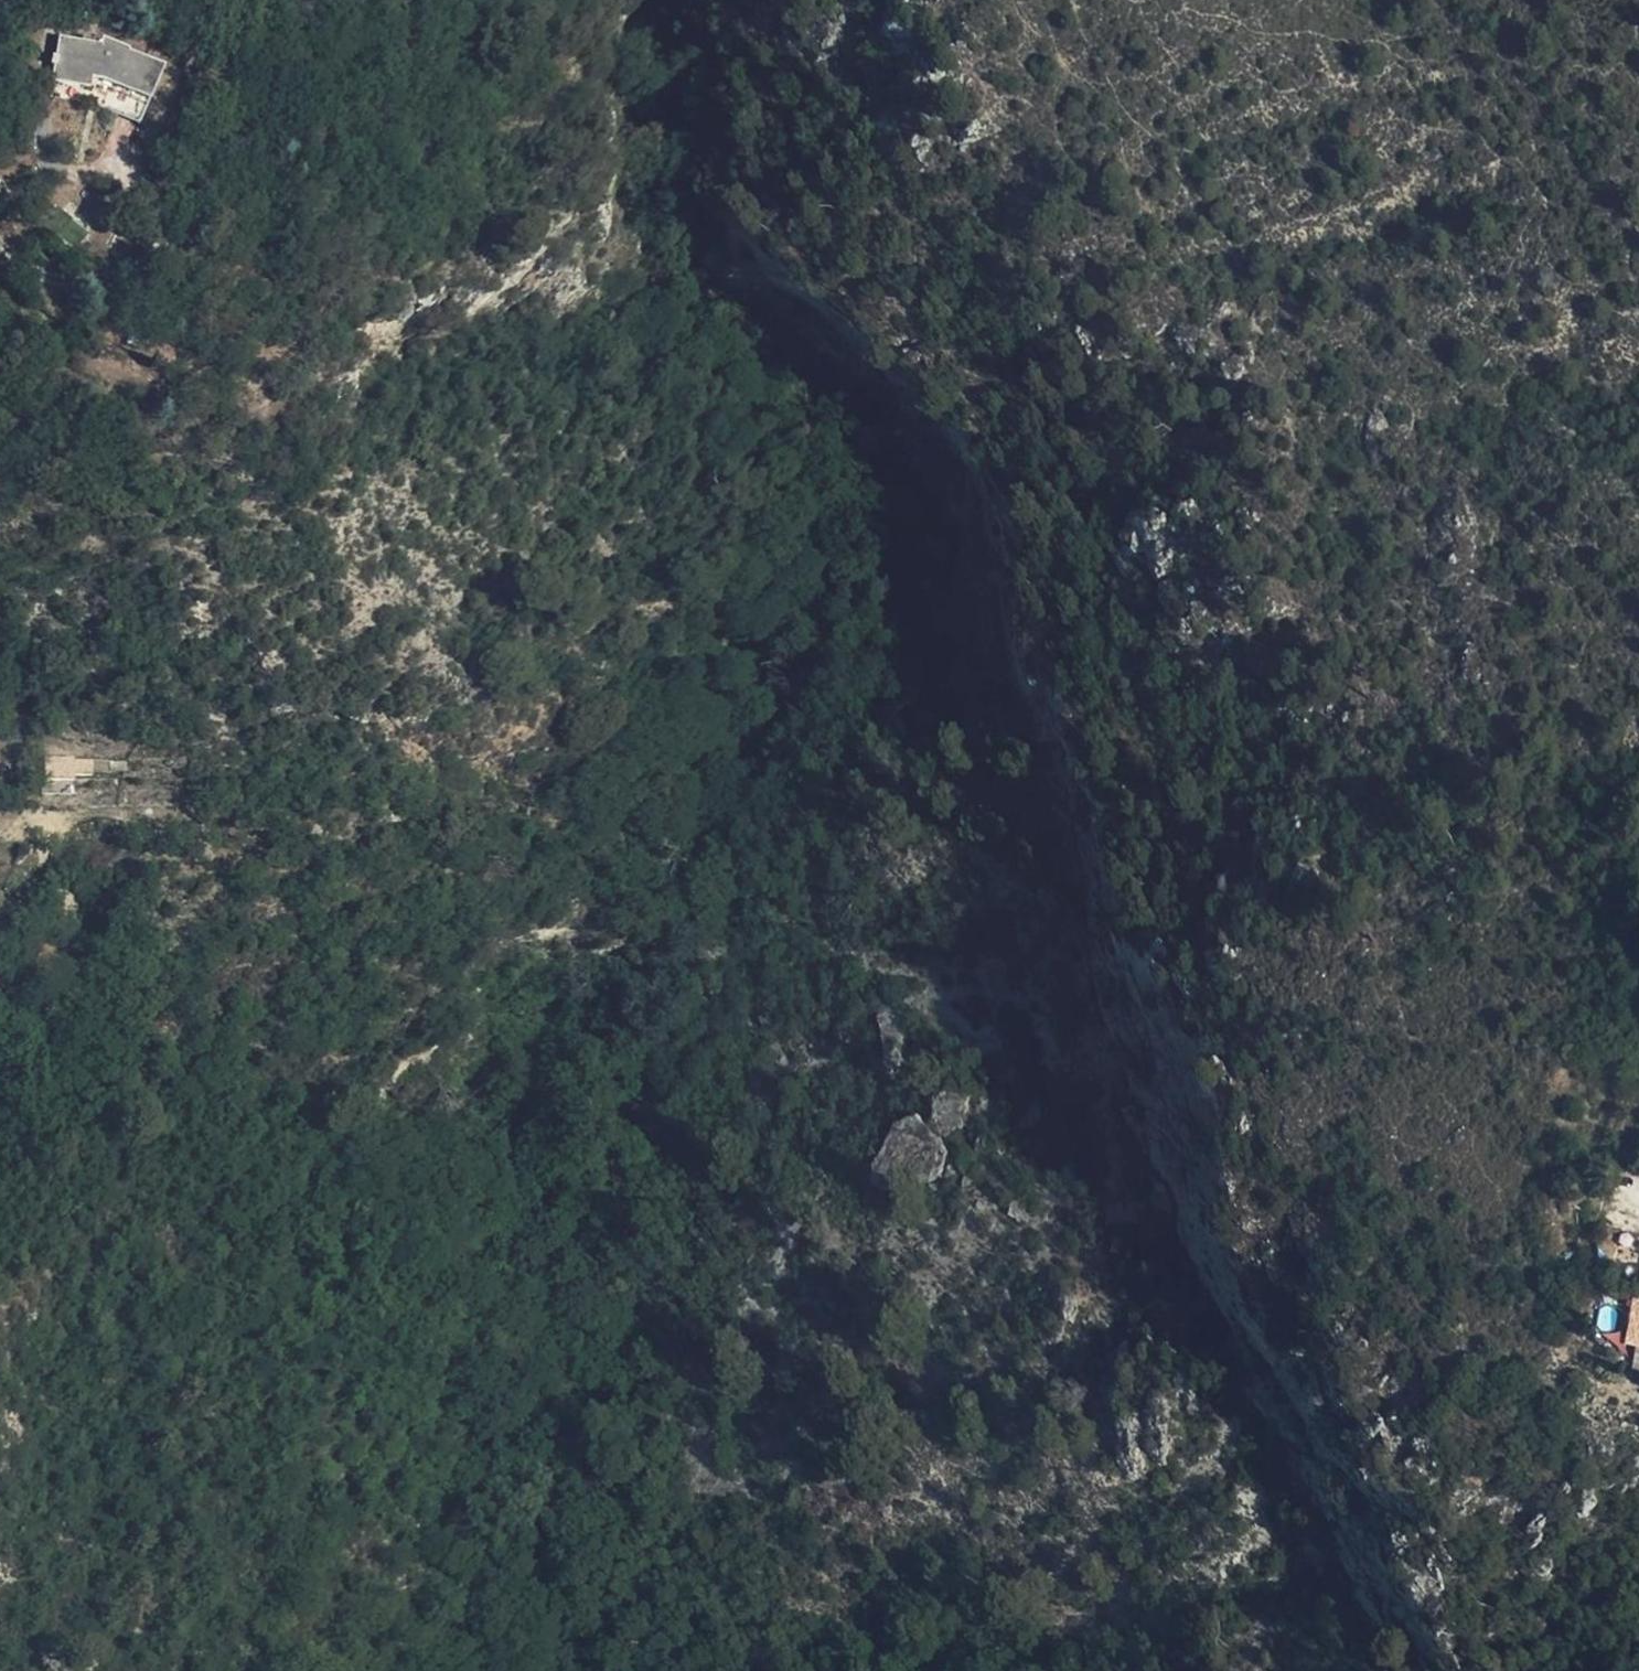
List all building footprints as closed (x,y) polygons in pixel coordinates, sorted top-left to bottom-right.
[(66,33),(54,79),(89,81),(89,71),(110,76),(92,102),(107,113),(123,92),(146,106),(165,79),(132,57),(135,51),(108,34),(106,43),(66,33)] [(89,81),(54,79),(49,96),(92,102),(110,76),(89,71),(89,81)] [(130,128),(146,106),(123,92),(107,113),(130,128)] [(1630,1221),(1616,1287),(1594,1284),(1586,1327),(1638,1337),(1638,1223),(1630,1221)] [(1638,1368),(1638,1348),(1635,1347),(1631,1366),(1638,1368)]
